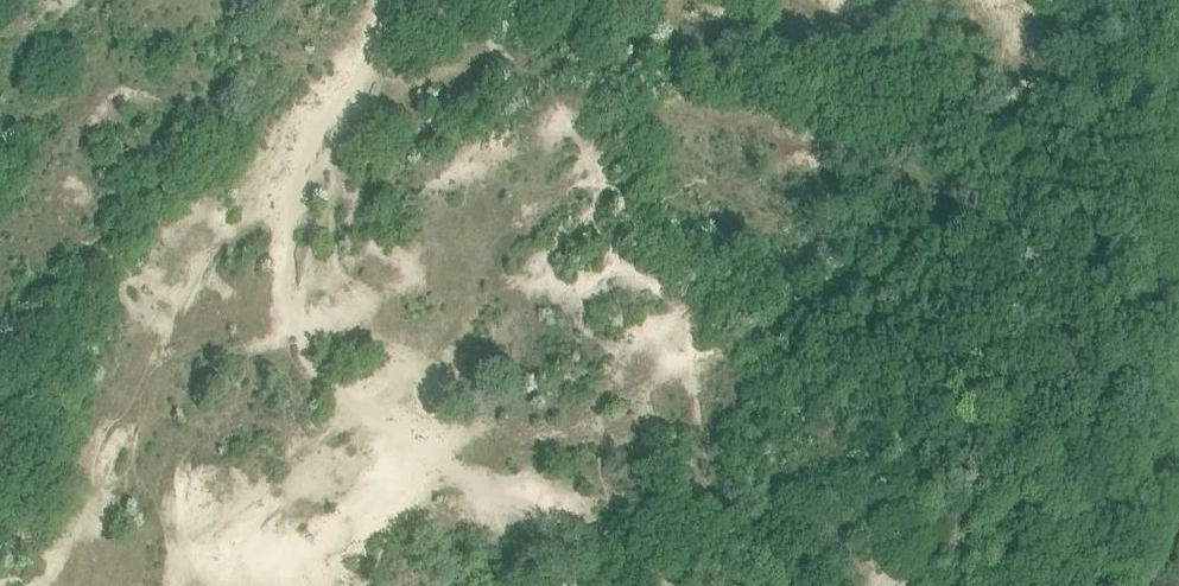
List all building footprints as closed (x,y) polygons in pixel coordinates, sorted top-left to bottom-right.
[(1150,585),(1171,585),(1173,581),(1155,574),(1150,585)]
